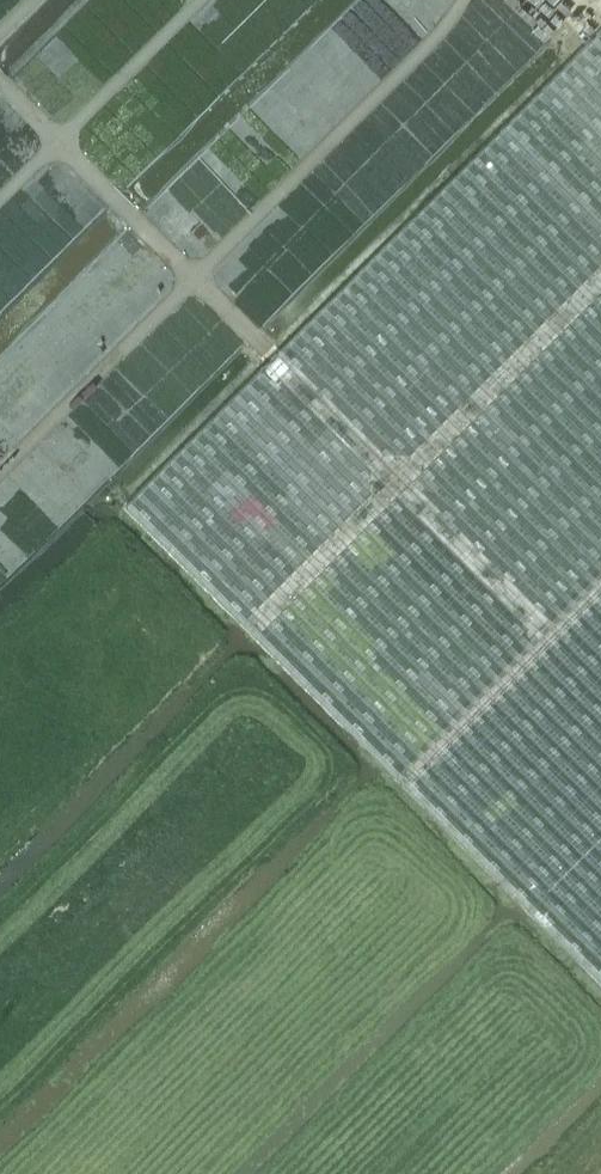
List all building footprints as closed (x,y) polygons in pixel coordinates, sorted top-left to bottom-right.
[(127,499),(600,974),(600,25),(574,52),(127,499)]
